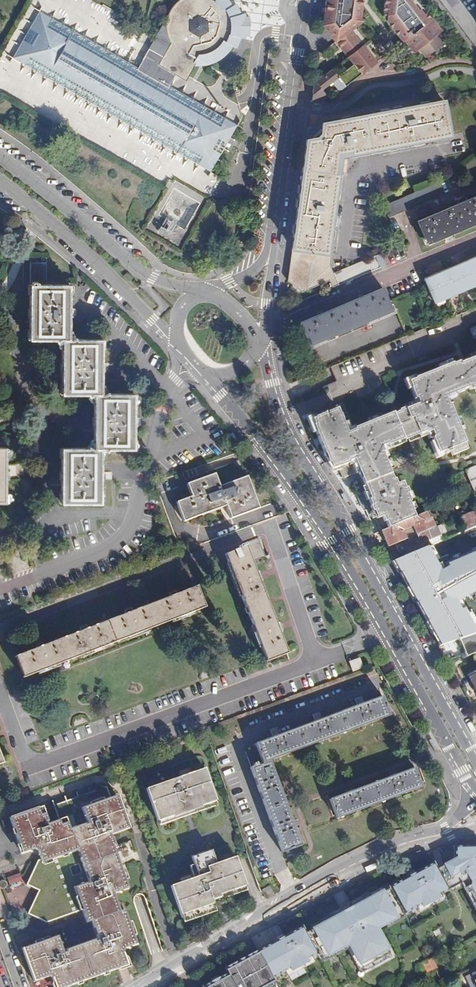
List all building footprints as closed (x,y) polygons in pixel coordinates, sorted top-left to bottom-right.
[(183,46),(208,62),(212,63),(222,61),(226,60),(232,56),(235,53),(241,46),(243,42),(244,38),(245,33),(245,27),(244,22),(244,19),(240,11),(234,5),(231,3),(228,0),(227,0),(196,0),(192,2),(187,7),(183,13),(180,22),(179,28),(179,31),(179,35),(180,39),(181,43),(183,46)] [(328,16),(326,29),(331,35),(350,59),(363,75),(411,37),(428,24),(432,19),(418,0),(388,0),(386,13),(365,17),(367,0),(330,0),(328,16)] [(189,93),(208,62),(183,46),(163,77),(53,7),(24,53),(47,68),(116,111),(217,175),(246,130),(217,112),(189,93)] [(444,45),(428,24),(411,37),(428,58),(444,45)] [(248,39),(255,40),(256,31),(249,30),(248,39)] [(343,81),(334,71),(325,78),(318,83),(325,92),(343,81)] [(315,132),(307,140),(305,154),(303,173),(343,179),(345,160),(360,157),(357,143),(370,141),(373,155),(411,148),(410,144),(415,143),(415,140),(450,134),(443,101),(388,111),(323,123),(315,132)] [(368,156),(373,155),(370,141),(357,143),(360,157),(368,156)] [(343,179),(303,173),(302,183),(301,184),(300,193),(309,194),(310,190),(325,191),(324,196),(340,198),(343,179)] [(446,195),(440,181),(433,187),(385,206),(390,218),(446,195)] [(331,281),(334,288),(340,286),(335,274),(331,266),(334,241),(340,198),(324,196),(325,191),(310,190),(309,194),(300,193),(288,282),(303,293),(331,281)] [(419,221),(427,241),(475,221),(475,198),(419,221)] [(173,222),(161,217),(156,233),(167,237),(173,222)] [(63,338),(70,338),(70,284),(47,284),(47,262),(47,255),(42,255),(42,262),(30,262),(30,267),(30,298),(30,337),(63,338)] [(335,274),(340,286),(364,277),(386,267),(381,255),(335,274)] [(425,280),(434,304),(475,287),(475,259),(425,280)] [(311,350),(399,314),(396,307),(392,308),(384,289),(300,324),(311,350)] [(70,338),(63,338),(62,392),(95,393),(102,393),(102,338),(70,338)] [(471,385),(475,382),(475,365),(474,359),(462,363),(471,385)] [(417,399),(420,405),(444,395),(471,385),(462,363),(461,361),(455,364),(454,363),(416,378),(417,379),(410,382),(413,389),(412,389),(415,400),(417,399)] [(406,411),(417,437),(425,434),(425,436),(431,433),(433,439),(432,440),(438,456),(446,453),(446,455),(450,454),(452,458),(466,452),(464,446),(465,445),(450,407),(448,407),(445,399),(472,388),(471,385),(444,395),(420,405),(406,411)] [(94,448),(102,448),(135,448),(135,393),(102,393),(95,393),(94,448)] [(323,439),(324,443),(334,439),(387,418),(395,415),(394,413),(370,423),(359,395),(314,414),(316,418),(324,438),(323,439)] [(395,415),(405,441),(406,442),(417,437),(406,411),(395,415)] [(332,452),(339,468),(340,467),(344,478),(358,472),(359,474),(386,463),(380,449),(385,447),(386,448),(405,441),(395,415),(387,418),(334,439),(324,443),(328,453),(332,452)] [(316,430),(322,444),(324,443),(323,439),(324,438),(316,418),(312,419),(316,430)] [(322,444),(332,470),(339,468),(332,452),(328,453),(324,443),(322,444)] [(102,448),(94,448),(62,448),(62,503),(102,503),(102,448)] [(359,474),(363,484),(390,474),(386,463),(359,474)] [(463,490),(466,497),(475,493),(475,468),(475,469),(470,471),(464,473),(470,487),(463,490)] [(367,507),(369,513),(382,507),(409,496),(403,483),(395,486),(390,474),(363,484),(366,493),(359,496),(364,508),(367,507)] [(175,502),(181,521),(224,507),(229,520),(257,510),(251,493),(246,478),(218,487),(214,475),(186,484),(190,498),(175,502)] [(382,507),(369,513),(372,521),(374,521),(376,526),(379,534),(382,532),(384,531),(399,525),(416,518),(410,502),(411,502),(409,496),(382,507)] [(474,517),(472,512),(462,517),(468,530),(475,527),(475,516),(474,517)] [(425,514),(416,518),(399,525),(384,531),(388,539),(385,540),(388,547),(406,540),(403,531),(414,526),(418,535),(420,534),(430,530),(435,528),(431,520),(428,521),(425,514)] [(430,530),(420,534),(420,536),(396,546),(399,553),(414,548),(434,539),(430,530)] [(257,632),(267,660),(289,653),(268,596),(254,560),(268,555),(261,536),(241,544),(242,547),(227,553),(257,632)] [(25,558),(33,557),(33,547),(25,547),(25,558)] [(425,551),(407,558),(410,566),(414,575),(432,567),(432,566),(425,551)] [(432,567),(414,575),(416,580),(439,573),(436,564),(432,566),(432,567)] [(444,577),(421,585),(424,594),(426,602),(450,594),(444,577)] [(148,604),(15,656),(23,677),(150,628),(207,606),(198,585),(148,604)] [(442,612),(437,615),(442,627),(446,637),(467,630),(465,625),(458,607),(442,612)] [(458,641),(461,648),(465,656),(475,651),(475,635),(458,641)] [(444,658),(456,656),(453,642),(441,644),(444,658)] [(353,662),(357,671),(367,667),(363,658),(353,662)] [(391,717),(383,698),(340,714),(256,744),(258,748),(247,752),(252,767),(251,768),(282,852),(301,845),(271,760),(391,717)] [(174,815),(184,811),(183,807),(191,804),(193,808),(202,805),(202,803),(217,798),(208,768),(150,788),(159,818),(174,813),(174,815)] [(366,787),(331,800),(337,818),(386,802),(423,788),(416,769),(366,787)] [(21,952),(33,985),(52,978),(54,983),(58,982),(59,981),(64,979),(67,986),(75,986),(120,970),(116,959),(120,958),(125,956),(123,952),(138,947),(134,938),(137,937),(132,924),(130,924),(125,911),(121,913),(115,895),(129,889),(126,881),(128,880),(123,866),(121,867),(111,871),(109,865),(119,862),(115,852),(114,850),(117,849),(112,835),(129,829),(116,794),(110,797),(106,786),(104,787),(97,785),(94,791),(53,806),(58,820),(49,824),(42,807),(1,822),(6,836),(15,832),(23,854),(30,851),(36,849),(36,851),(38,856),(39,856),(40,860),(38,861),(27,886),(39,891),(28,915),(47,924),(82,911),(88,927),(92,926),(98,942),(90,945),(63,955),(57,939),(21,952)] [(439,871),(449,890),(457,886),(475,916),(475,845),(455,845),(456,861),(439,871)] [(220,870),(217,862),(213,849),(193,856),(200,876),(205,875),(220,870)] [(238,858),(237,855),(217,862),(220,870),(226,886),(227,890),(247,884),(238,858)] [(111,871),(121,867),(119,862),(109,865),(111,871)] [(390,888),(391,889),(404,914),(422,905),(423,907),(441,898),(439,895),(449,890),(439,871),(436,864),(390,888)] [(210,891),(226,886),(220,870),(205,875),(210,891)] [(8,884),(21,880),(19,873),(6,877),(8,884)] [(183,915),(215,904),(210,891),(205,875),(200,876),(173,886),(183,915)] [(230,899),(227,890),(226,886),(210,891),(215,904),(230,899)] [(267,899),(275,895),(269,886),(262,890),(267,899)] [(324,924),(306,933),(317,953),(320,959),(348,944),(363,971),(392,955),(376,926),(384,921),(386,924),(404,914),(391,889),(373,898),(372,896),(323,921),(324,924)] [(302,926),(257,950),(272,978),(289,968),(291,971),(308,962),(307,959),(317,953),(306,933),(302,926)] [(257,950),(248,955),(265,986),(266,986),(275,982),(272,978),(257,950)] [(248,955),(228,965),(231,969),(243,963),(255,986),(254,986),(265,986),(248,955)] [(129,968),(125,956),(120,958),(116,959),(120,970),(124,969),(129,968)] [(421,962),(425,971),(435,966),(431,957),(421,962)] [(231,969),(206,983),(207,986),(208,986),(254,986),(255,986),(243,963),(231,969)]
